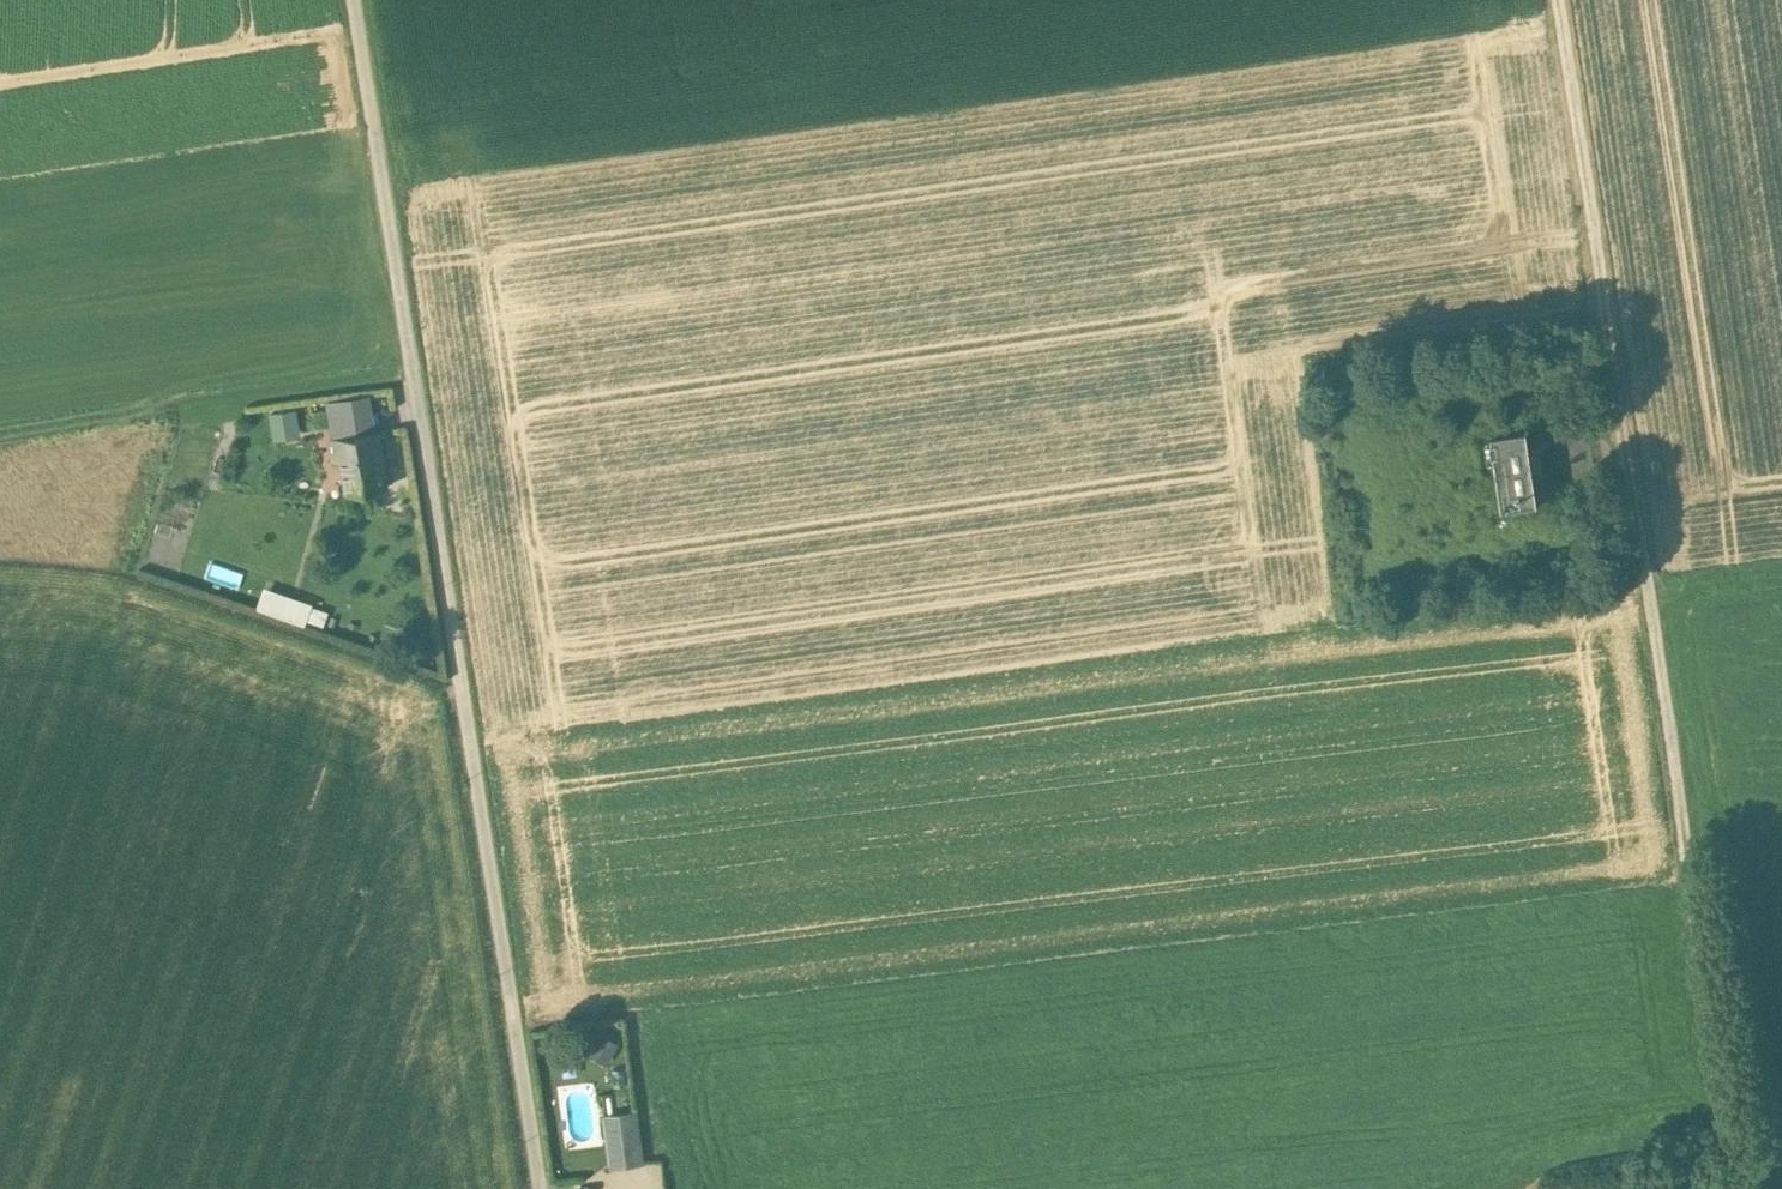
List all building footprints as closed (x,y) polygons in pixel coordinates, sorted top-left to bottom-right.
[(379,393),(337,399),(348,496),(395,490),(379,393)] [(1537,433),(1499,439),(1508,514),(1547,507),(1544,480),(1553,478),(1552,447),(1541,448),(1537,433)] [(320,598),(268,579),(259,605),(312,624),(320,598)] [(619,1044),(602,1034),(590,1054),(607,1065),(619,1044)] [(643,1108),(607,1113),(610,1142),(614,1165),(649,1161),(643,1108)]
